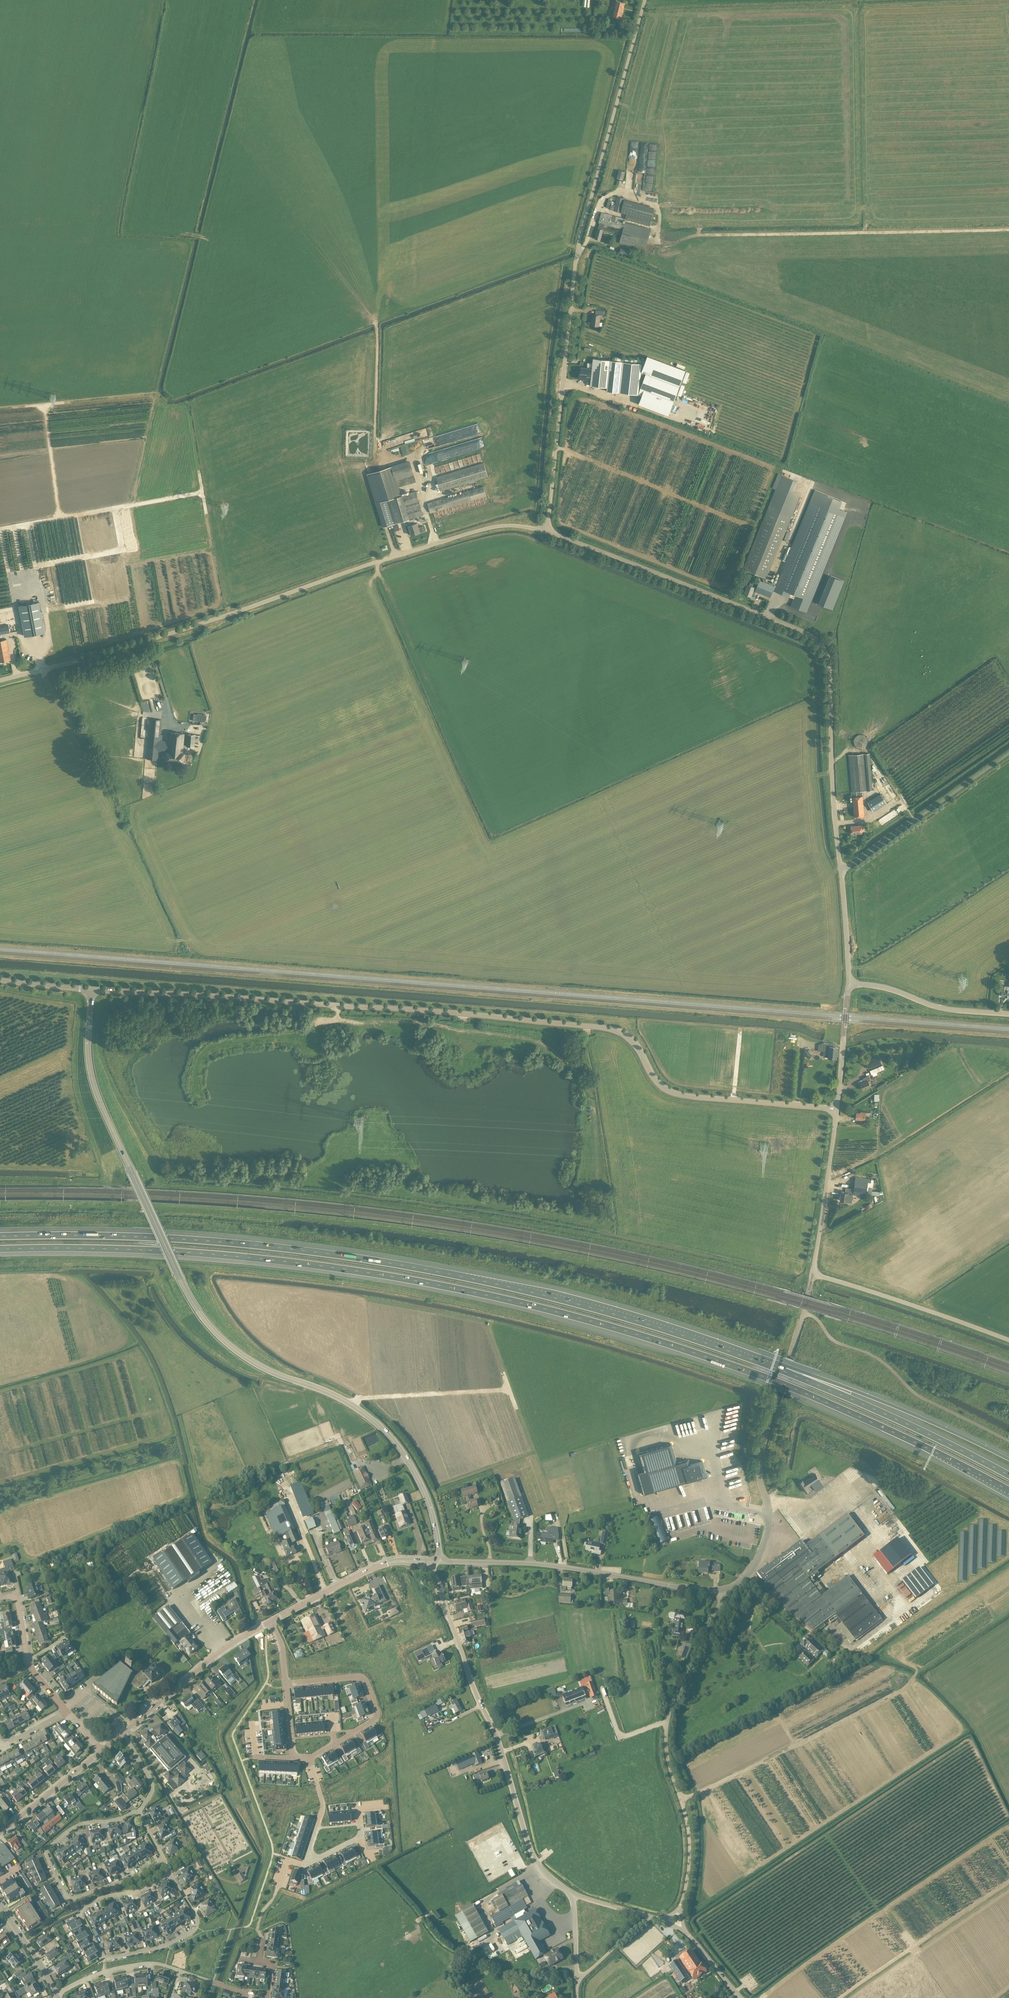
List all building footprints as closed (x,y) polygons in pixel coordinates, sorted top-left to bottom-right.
[(625,3),(616,0),(612,16),(621,19),(625,3)] [(619,170),(617,178),(623,180),(625,171),(619,170)] [(650,225),(654,206),(616,197),(615,204),(611,204),(610,209),(626,213),(625,219),(650,225)] [(599,223),(598,227),(595,238),(600,240),(603,229),(607,230),(608,226),(623,230),(619,243),(645,250),(651,229),(622,221),(623,218),(601,212),(598,223),(599,223)] [(596,310),(596,314),(592,314),(591,325),(599,326),(600,315),(604,315),(604,311),(596,310)] [(685,370),(647,356),(641,372),(646,373),(640,388),(644,389),(638,404),(665,414),(676,385),(679,386),(685,370)] [(586,377),(591,378),(590,386),(607,388),(606,391),(639,394),(642,364),(593,358),(592,367),(587,367),(580,366),(579,372),(578,379),(586,379),(586,377)] [(433,434),(431,427),(416,431),(418,439),(433,434)] [(393,449),(394,455),(400,454),(400,453),(406,451),(407,454),(412,452),(411,446),(409,447),(408,445),(405,446),(406,448),(396,451),(396,448),(393,449)] [(411,535),(420,532),(426,531),(425,526),(419,528),(417,523),(416,523),(414,518),(423,515),(416,491),(401,495),(399,488),(416,482),(414,475),(410,460),(390,466),(367,473),(383,527),(393,524),(395,531),(400,529),(398,523),(407,520),(409,525),(408,525),(411,535)] [(436,477),(440,491),(488,477),(484,463),(436,477)] [(776,489),(744,569),(762,576),(766,577),(767,578),(801,494),(794,491),(798,482),(782,475),(776,489)] [(483,486),(427,503),(430,513),(486,496),(483,486)] [(774,585),(774,586),(773,590),(775,591),(789,597),(789,596),(794,599),(791,606),(806,611),(846,511),(838,508),(841,500),(815,490),(777,586),(774,585)] [(735,579),(723,574),(720,581),(724,583),(728,585),(728,584),(732,586),(734,582),(738,583),(741,575),(737,573),(735,579)] [(743,574),(739,584),(744,586),(748,576),(743,574)] [(755,594),(754,594),(753,593),(754,590),(755,590),(755,591),(770,597),(774,586),(769,584),(770,583),(768,582),(767,584),(766,577),(762,576),(764,582),(759,580),(756,588),(752,586),(753,584),(750,583),(749,585),(747,584),(744,593),(751,597),(751,596),(754,597),(755,594)] [(843,582),(830,577),(819,605),(832,610),(843,582)] [(59,599),(39,602),(44,632),(45,632),(46,637),(66,633),(59,599)] [(39,602),(19,606),(24,636),(44,632),(39,602)] [(0,626),(0,633),(10,632),(9,624),(0,626)] [(0,640),(0,661),(10,659),(7,639),(0,640)] [(197,714),(193,714),(193,720),(200,721),(200,724),(207,725),(207,723),(205,723),(206,714),(197,713),(197,714)] [(158,751),(166,752),(165,761),(183,763),(184,753),(182,753),(184,734),(170,732),(169,741),(159,740),(161,719),(150,719),(147,759),(157,760),(158,751)] [(195,734),(187,734),(185,746),(194,747),(195,734)] [(861,735),(859,735),(858,735),(856,736),(855,737),(854,739),(854,741),(854,742),(854,744),(855,746),(856,747),(858,748),(860,748),(862,748),(863,748),(865,747),(866,745),(867,744),(867,742),(867,740),(867,739),(866,737),(865,736),(863,735),(861,735)] [(869,753),(848,755),(851,792),(852,792),(852,797),(854,816),(864,816),(862,791),(872,790),(869,753)] [(883,778),(883,779),(885,777),(879,768),(874,771),(880,780),(883,778)] [(886,803),(883,798),(874,804),(871,799),(868,802),(874,811),(886,803)] [(852,833),(864,833),(863,825),(851,825),(852,833)] [(823,1051),(829,1051),(829,1058),(836,1058),(837,1047),(835,1047),(835,1044),(823,1043),(823,1051)] [(809,1059),(813,1053),(806,1049),(803,1055),(809,1059)] [(879,1056),(866,1062),(869,1069),(881,1063),(879,1056)] [(869,1070),(871,1074),(884,1068),(882,1065),(869,1070)] [(863,1078),(864,1081),(860,1083),(863,1090),(871,1086),(868,1081),(870,1080),(869,1076),(863,1078)] [(879,1090),(888,1085),(885,1081),(877,1086),(879,1090)] [(865,1119),(865,1115),(869,1116),(869,1112),(866,1112),(866,1111),(861,1111),(861,1112),(856,1112),(856,1118),(865,1119)] [(846,1188),(845,1192),(841,1191),(840,1200),(847,1202),(849,1194),(858,1195),(866,1196),(868,1181),(855,1179),(853,1189),(846,1188)] [(345,1445),(348,1453),(354,1451),(351,1443),(345,1445)] [(702,1477),(707,1476),(706,1474),(705,1469),(702,1460),(690,1464),(689,1459),(677,1463),(672,1444),(638,1453),(643,1471),(636,1473),(642,1494),(697,1478),(698,1481),(703,1480),(702,1477)] [(355,1485),(358,1491),(361,1489),(361,1490),(371,1485),(368,1479),(369,1479),(366,1473),(363,1467),(361,1468),(355,1470),(355,1471),(353,1472),(358,1483),(355,1485)] [(824,1486),(819,1480),(815,1474),(803,1481),(803,1480),(799,1482),(806,1493),(809,1490),(807,1487),(811,1485),(816,1492),(824,1486)] [(516,1521),(515,1526),(513,1526),(512,1538),(520,1539),(522,1527),(519,1527),(520,1520),(528,1517),(515,1479),(501,1484),(507,1503),(514,1522),(516,1521)] [(301,1482),(290,1486),(303,1519),(314,1514),(301,1482)] [(467,1503),(469,1510),(478,1507),(476,1500),(472,1502),(470,1496),(478,1493),(476,1487),(461,1492),(463,1498),(465,1497),(467,1503)] [(399,1514),(395,1515),(400,1528),(409,1524),(405,1512),(402,1506),(409,1503),(405,1494),(399,1496),(401,1504),(396,1506),(399,1514)] [(321,1503),(325,1514),(331,1512),(328,1504),(339,1500),(338,1496),(321,1503)] [(276,1538),(280,1536),(283,1543),(281,1544),(284,1551),(286,1557),(296,1553),(292,1544),(298,1541),(294,1531),(295,1530),(285,1506),(283,1501),(269,1507),(270,1509),(265,1512),(275,1537),(276,1538)] [(660,1502),(652,1504),(659,1527),(666,1525),(660,1502)] [(681,1514),(684,1526),(709,1520),(706,1508),(681,1514)] [(325,1515),(326,1517),(333,1534),(339,1531),(331,1512),(325,1515)] [(879,1617),(868,1603),(848,1577),(826,1593),(823,1589),(818,1593),(808,1580),(812,1577),(813,1579),(819,1575),(817,1573),(826,1566),(835,1559),(864,1537),(847,1515),(818,1537),(806,1546),(802,1541),(767,1567),(757,1574),(762,1580),(756,1585),(813,1631),(815,1630),(817,1632),(825,1626),(823,1623),(833,1616),(833,1617),(828,1621),(830,1624),(836,1620),(840,1625),(842,1623),(842,1624),(838,1627),(841,1631),(845,1628),(855,1641),(882,1620),(880,1618),(881,1617),(884,1621),(895,1612),(892,1608),(893,1608),(896,1611),(905,1604),(898,1595),(888,1602),(892,1607),(888,1602),(876,1611),(880,1616),(879,1617)] [(311,1518),(304,1521),(308,1531),(315,1527),(311,1518)] [(371,1539),(373,1543),(378,1540),(371,1522),(365,1524),(367,1527),(357,1531),(362,1543),(371,1539)] [(383,1527),(384,1529),(378,1531),(381,1539),(388,1536),(387,1534),(390,1532),(387,1526),(383,1527)] [(559,1536),(557,1529),(549,1528),(548,1535),(538,1534),(537,1539),(541,1539),(541,1542),(553,1544),(553,1540),(558,1541),(559,1536)] [(736,1538),(737,1532),(725,1529),(724,1534),(736,1538)] [(739,1530),(736,1545),(750,1547),(752,1532),(748,1531),(748,1530),(744,1529),(743,1531),(739,1530)] [(584,1546),(586,1547),(585,1551),(594,1553),(594,1554),(600,1555),(602,1549),(600,1549),(601,1545),(606,1545),(608,1532),(603,1531),(600,1543),(585,1540),(584,1546)] [(345,1537),(349,1548),(357,1545),(352,1534),(345,1537)] [(194,1535),(156,1561),(175,1590),(214,1564),(194,1535)] [(893,1570),(911,1556),(897,1539),(880,1552),(893,1570)] [(332,1554),(333,1555),(341,1551),(337,1542),(325,1547),(328,1555),(332,1554)] [(77,1561),(83,1558),(81,1552),(78,1554),(78,1553),(74,1555),(77,1561)] [(834,1561),(838,1565),(847,1558),(844,1553),(834,1561)] [(3,1563),(5,1569),(0,1570),(0,1580),(2,1586),(7,1584),(7,1585),(13,1583),(7,1568),(13,1566),(10,1560),(3,1562),(3,1563)] [(276,1562),(271,1564),(275,1573),(280,1571),(276,1562)] [(708,1574),(708,1571),(720,1571),(720,1564),(710,1563),(699,1562),(699,1574),(708,1574)] [(933,1585),(919,1567),(902,1581),(916,1599),(933,1585)] [(262,1587),(258,1576),(254,1575),(260,1587),(256,1589),(255,1587),(252,1588),(255,1596),(261,1593),(263,1597),(267,1606),(272,1604),(271,1602),(273,1601),(268,1590),(265,1591),(262,1587)] [(483,1589),(482,1583),(482,1575),(466,1577),(465,1577),(451,1578),(452,1588),(453,1588),(453,1592),(462,1590),(461,1587),(467,1586),(470,1586),(470,1590),(483,1589)] [(260,1576),(258,1576),(262,1587),(265,1591),(268,1590),(273,1601),(278,1599),(274,1592),(273,1592),(267,1578),(262,1579),(261,1580),(260,1576)] [(901,1581),(896,1585),(907,1598),(912,1594),(901,1581)] [(27,1595),(28,1600),(40,1596),(36,1585),(27,1588),(29,1594),(27,1595)] [(360,1601),(365,1613),(371,1610),(370,1608),(375,1605),(376,1607),(380,1604),(379,1603),(386,1600),(379,1587),(373,1590),(375,1595),(371,1597),(370,1597),(366,1599),(365,1600),(365,1598),(360,1601)] [(604,1595),(608,1595),(610,1595),(610,1597),(607,1597),(608,1603),(612,1603),(612,1605),(618,1605),(618,1604),(623,1604),(623,1599),(618,1599),(617,1590),(611,1590),(611,1591),(609,1591),(609,1587),(605,1587),(605,1590),(604,1590),(604,1595)] [(559,1603),(562,1603),(571,1603),(571,1595),(558,1594),(559,1603)] [(454,1602),(457,1611),(467,1607),(465,1599),(454,1602)] [(30,1611),(30,1613),(42,1609),(38,1600),(31,1602),(32,1605),(30,1606),(31,1609),(30,1610),(31,1611),(30,1611)] [(227,1620),(226,1618),(234,1613),(236,1616),(241,1613),(235,1600),(230,1602),(232,1607),(226,1611),(224,1607),(217,1612),(223,1622),(227,1620)] [(168,1606),(153,1618),(157,1623),(158,1625),(162,1630),(166,1634),(174,1645),(179,1641),(180,1643),(188,1637),(191,1634),(168,1606)] [(42,1609),(30,1613),(31,1614),(32,1614),(32,1615),(33,1615),(34,1618),(44,1615),(42,1609)] [(1,1622),(11,1621),(10,1614),(9,1611),(0,1613),(0,1616),(3,1616),(4,1620),(1,1620),(1,1622)] [(683,1635),(685,1621),(686,1615),(675,1613),(674,1620),(673,1619),(672,1623),(675,1624),(674,1629),(673,1629),(672,1636),(681,1637),(681,1635),(683,1635)] [(44,1615),(34,1618),(36,1622),(35,1622),(35,1623),(34,1623),(35,1625),(42,1622),(43,1623),(46,1621),(44,1615)] [(306,1632),(304,1633),(309,1643),(324,1636),(322,1636),(320,1631),(325,1628),(328,1635),(335,1632),(330,1623),(324,1626),(324,1627),(321,1628),(318,1627),(317,1624),(319,1624),(315,1615),(302,1622),(306,1632)] [(12,1631),(11,1628),(13,1628),(11,1621),(1,1622),(1,1623),(2,1629),(0,1630),(0,1633),(12,1631)] [(35,1625),(31,1626),(31,1628),(32,1628),(33,1629),(34,1629),(35,1632),(45,1629),(43,1623),(42,1622),(35,1625)] [(467,1626),(458,1629),(460,1635),(463,1644),(470,1642),(468,1632),(469,1632),(467,1626)] [(45,1629),(35,1632),(36,1636),(36,1637),(35,1637),(35,1639),(47,1635),(45,1629)] [(7,1641),(15,1640),(14,1633),(12,1634),(12,1631),(0,1633),(0,1636),(6,1635),(7,1641)] [(47,1635),(35,1639),(36,1641),(37,1640),(37,1641),(38,1641),(40,1645),(49,1641),(47,1635)] [(825,1649),(823,1651),(808,1636),(800,1644),(804,1648),(806,1650),(797,1658),(806,1668),(821,1653),(827,1658),(830,1654),(825,1649)] [(188,1637),(180,1643),(190,1655),(198,1649),(188,1637)] [(16,1647),(15,1640),(7,1641),(8,1641),(4,1642),(6,1652),(12,1650),(12,1647),(16,1647)] [(67,1643),(62,1646),(67,1654),(72,1652),(73,1654),(76,1652),(73,1647),(70,1649),(67,1643)] [(59,1651),(56,1653),(59,1658),(62,1656),(62,1657),(67,1654),(62,1646),(57,1649),(59,1651)] [(247,1661),(246,1659),(250,1657),(245,1649),(241,1652),(242,1653),(234,1658),(239,1666),(247,1661)] [(294,1654),(296,1659),(302,1656),(301,1655),(303,1655),(300,1650),(296,1652),(296,1653),(294,1654)] [(845,1650),(842,1653),(830,1662),(832,1665),(847,1653),(845,1650)] [(437,1666),(446,1662),(442,1654),(441,1655),(440,1652),(432,1655),(434,1658),(433,1659),(437,1666)] [(42,1663),(45,1668),(53,1662),(50,1657),(47,1659),(47,1658),(44,1661),(45,1661),(42,1663)] [(57,1666),(53,1662),(45,1668),(49,1672),(57,1666)] [(144,1675),(141,1672),(135,1677),(120,1664),(119,1665),(92,1685),(95,1689),(113,1703),(117,1705),(127,1683),(139,1689),(149,1680),(144,1675)] [(155,1665),(144,1675),(149,1680),(151,1683),(163,1673),(155,1665)] [(232,1673),(225,1666),(224,1667),(223,1666),(219,1670),(219,1671),(219,1672),(226,1681),(231,1677),(233,1679),(234,1678),(237,1682),(240,1680),(236,1674),(233,1676),(231,1674),(232,1673)] [(79,1681),(84,1678),(79,1670),(75,1674),(74,1674),(79,1681)] [(75,1684),(79,1681),(74,1674),(75,1674),(73,1672),(68,1675),(70,1677),(75,1684)] [(75,1684),(70,1677),(66,1680),(65,1680),(70,1687),(71,1687),(75,1684)] [(562,1694),(563,1695),(562,1695),(566,1706),(586,1699),(585,1697),(589,1695),(591,1699),(598,1696),(593,1682),(592,1683),(590,1677),(579,1681),(582,1688),(566,1694),(566,1693),(562,1694)] [(211,1678),(205,1683),(212,1691),(216,1688),(221,1684),(217,1679),(214,1681),(211,1678)] [(20,1686),(24,1691),(30,1686),(24,1679),(16,1685),(18,1688),(20,1686)] [(70,1687),(65,1680),(66,1680),(66,1679),(61,1683),(62,1685),(64,1688),(66,1690),(71,1687),(70,1687)] [(207,1695),(212,1691),(205,1683),(198,1689),(201,1692),(198,1694),(203,1700),(208,1695),(207,1695)] [(352,1684),(346,1686),(347,1690),(350,1689),(352,1695),(361,1691),(359,1685),(353,1687),(352,1684)] [(3,1696),(5,1698),(10,1696),(9,1693),(5,1686),(0,1688),(0,1689),(3,1696)] [(30,1686),(24,1691),(29,1696),(27,1698),(28,1701),(33,1696),(32,1694),(35,1691),(36,1690),(33,1687),(32,1688),(30,1686)] [(235,1695),(229,1688),(225,1692),(231,1698),(235,1695)] [(547,1692),(549,1696),(552,1695),(553,1698),(557,1696),(554,1689),(547,1692)] [(354,1700),(351,1701),(352,1704),(358,1702),(357,1699),(364,1697),(361,1691),(352,1695),(354,1700)] [(33,1696),(28,1701),(30,1703),(33,1701),(37,1706),(43,1701),(38,1696),(35,1699),(33,1696)] [(185,1708),(190,1704),(195,1710),(195,1709),(198,1713),(202,1709),(204,1712),(206,1710),(198,1700),(195,1703),(190,1696),(181,1703),(185,1708)] [(453,1708),(456,1714),(462,1711),(456,1700),(450,1703),(451,1705),(449,1707),(450,1710),(453,1708)] [(43,1701),(37,1706),(41,1711),(47,1706),(43,1701)] [(358,1702),(352,1704),(354,1708),(356,1707),(358,1712),(368,1709),(366,1703),(359,1705),(358,1702)] [(436,1705),(424,1711),(428,1717),(439,1712),(436,1705)] [(360,1718),(357,1719),(359,1722),(364,1720),(363,1717),(370,1715),(368,1709),(358,1712),(360,1718)] [(20,1715),(24,1722),(34,1717),(29,1712),(28,1711),(20,1715)] [(178,1735),(182,1732),(183,1731),(180,1728),(186,1723),(180,1713),(179,1713),(175,1716),(175,1717),(172,1720),(172,1721),(168,1724),(173,1731),(174,1730),(178,1735)] [(20,1715),(15,1718),(19,1725),(24,1722),(20,1715)] [(9,1719),(10,1721),(14,1728),(19,1725),(15,1718),(14,1716),(9,1719)] [(8,1731),(14,1728),(10,1721),(8,1722),(6,1719),(0,1723),(4,1731),(7,1729),(8,1731)] [(177,1744),(176,1743),(175,1741),(174,1740),(172,1738),(170,1737),(168,1735),(166,1736),(164,1734),(167,1732),(161,1724),(153,1731),(154,1732),(151,1735),(148,1731),(142,1736),(147,1743),(144,1745),(149,1751),(150,1750),(168,1772),(163,1776),(169,1782),(167,1783),(173,1790),(177,1786),(178,1787),(185,1781),(182,1777),(185,1774),(185,1775),(192,1770),(186,1763),(185,1764),(183,1761),(186,1759),(177,1748),(179,1746),(177,1744)] [(59,1736),(67,1729),(63,1725),(60,1727),(58,1725),(53,1729),(59,1736)] [(372,1727),(366,1731),(372,1740),(377,1737),(380,1741),(383,1740),(380,1734),(377,1736),(372,1727)] [(540,1731),(543,1739),(548,1737),(549,1740),(556,1737),(552,1727),(540,1731)] [(59,1736),(65,1743),(73,1737),(71,1734),(67,1729),(59,1736)] [(366,1731),(361,1734),(366,1743),(363,1744),(366,1749),(369,1748),(367,1743),(372,1740),(366,1731)] [(38,1739),(44,1748),(44,1749),(47,1747),(45,1744),(48,1742),(49,1744),(53,1742),(49,1735),(45,1737),(44,1736),(38,1739)] [(75,1739),(73,1737),(65,1743),(71,1750),(79,1743),(75,1739)] [(38,1739),(33,1741),(38,1750),(38,1751),(44,1748),(38,1739)] [(351,1740),(345,1743),(351,1752),(356,1749),(359,1754),(362,1752),(359,1747),(356,1749),(351,1740)] [(33,1741),(28,1744),(32,1751),(34,1750),(35,1752),(38,1750),(33,1741)] [(533,1753),(535,1757),(545,1753),(544,1749),(547,1748),(544,1742),(532,1747),(534,1752),(533,1753)] [(79,1743),(71,1750),(74,1755),(75,1755),(77,1757),(82,1753),(80,1750),(83,1748),(79,1743)] [(345,1743),(340,1747),(345,1755),(342,1757),(346,1762),(349,1760),(346,1755),(351,1752),(345,1743)] [(33,1753),(32,1751),(28,1744),(22,1747),(25,1751),(22,1752),(27,1761),(29,1760),(27,1756),(33,1753)] [(19,1749),(12,1753),(16,1761),(18,1760),(19,1761),(22,1760),(23,1761),(25,1760),(19,1749)] [(196,1755),(201,1761),(205,1757),(201,1751),(196,1755)] [(333,1751),(327,1754),(332,1763),(338,1760),(340,1765),(344,1763),(340,1758),(338,1760),(333,1751)] [(482,1764),(478,1752),(471,1755),(455,1762),(458,1768),(459,1770),(475,1764),(476,1766),(482,1764)] [(12,1753),(7,1756),(11,1765),(16,1762),(16,1761),(12,1753)] [(65,1758),(61,1753),(56,1757),(59,1760),(55,1763),(59,1769),(65,1764),(62,1760),(65,1758)] [(121,1768),(118,1770),(129,1762),(127,1759),(125,1761),(123,1758),(120,1754),(111,1762),(112,1762),(114,1760),(117,1763),(119,1765),(121,1768)] [(327,1754),(322,1757),(327,1766),(324,1768),(327,1773),(330,1771),(327,1766),(332,1763),(327,1754)] [(7,1756),(1,1759),(6,1767),(11,1765),(7,1756)] [(45,1763),(48,1768),(44,1771),(49,1777),(55,1772),(54,1771),(57,1770),(49,1760),(45,1763)] [(34,1779),(39,1785),(45,1780),(47,1778),(40,1769),(37,1771),(39,1775),(34,1779)] [(479,1775),(479,1774),(473,1776),(475,1781),(481,1779),(482,1782),(489,1779),(487,1772),(479,1775)] [(104,1794),(111,1788),(101,1774),(93,1780),(104,1794)] [(114,1777),(118,1781),(121,1785),(125,1782),(119,1774),(114,1777)] [(11,1776),(3,1781),(5,1785),(9,1782),(13,1779),(11,1776)] [(128,1778),(125,1781),(131,1789),(134,1786),(137,1790),(142,1786),(139,1781),(138,1777),(134,1779),(134,1780),(131,1782),(128,1778)] [(33,1790),(39,1785),(34,1779),(28,1784),(26,1780),(23,1783),(30,1792),(33,1790)] [(20,1786),(15,1790),(22,1799),(27,1795),(25,1792),(27,1790),(22,1783),(19,1785),(20,1786)] [(79,1797),(85,1792),(86,1793),(88,1791),(91,1794),(94,1792),(90,1786),(87,1788),(84,1784),(77,1790),(78,1792),(76,1793),(79,1797)] [(22,1799),(15,1790),(14,1789),(12,1791),(14,1794),(12,1796),(9,1793),(6,1795),(10,1799),(12,1797),(17,1803),(22,1799)] [(123,1794),(121,1796),(125,1802),(128,1800),(129,1801),(137,1795),(133,1790),(125,1796),(123,1794)] [(4,1794),(4,1793),(0,1797),(0,1800),(1,1801),(0,1802),(0,1805),(5,1812),(11,1807),(9,1804),(11,1802),(4,1794)] [(68,1805),(70,1803),(73,1806),(77,1804),(77,1805),(80,1803),(75,1797),(73,1799),(70,1795),(64,1800),(68,1805)] [(125,1802),(121,1796),(118,1798),(117,1797),(113,1800),(115,1803),(114,1803),(113,1805),(116,1808),(117,1807),(121,1811),(126,1807),(123,1804),(125,1802)] [(60,1805),(56,1808),(63,1816),(67,1813),(60,1805)] [(150,1813),(154,1822),(163,1817),(156,1806),(151,1809),(152,1812),(150,1813)] [(48,1808),(42,1812),(53,1826),(61,1819),(58,1815),(51,1821),(48,1818),(53,1814),(48,1808)] [(45,1832),(53,1826),(42,1812),(36,1817),(41,1824),(43,1822),(45,1825),(42,1828),(45,1832)] [(303,1817),(300,1823),(312,1827),(314,1820),(313,1819),(313,1820),(305,1817),(304,1817),(303,1817)] [(127,1828),(124,1829),(127,1838),(132,1838),(131,1833),(135,1831),(133,1827),(135,1826),(133,1819),(128,1820),(129,1822),(125,1824),(127,1828)] [(37,1830),(41,1836),(44,1834),(37,1821),(34,1824),(33,1823),(29,1826),(29,1827),(28,1828),(30,1830),(31,1829),(34,1833),(37,1830)] [(158,1834),(161,1839),(163,1838),(165,1841),(173,1837),(166,1822),(157,1827),(160,1832),(158,1834)] [(300,1823),(298,1830),(309,1834),(312,1827),(300,1823)] [(120,1826),(114,1828),(117,1837),(120,1836),(123,1841),(127,1838),(124,1829),(121,1830),(120,1826)] [(109,1834),(106,1835),(106,1836),(108,1842),(112,1841),(117,1840),(117,1837),(114,1828),(108,1830),(109,1832),(109,1834)] [(93,1844),(98,1842),(95,1830),(89,1831),(91,1838),(88,1839),(90,1847),(93,1846),(93,1844)] [(96,1830),(95,1830),(98,1842),(104,1841),(104,1843),(108,1842),(106,1835),(103,1836),(102,1831),(96,1832),(96,1830)] [(298,1830),(296,1837),(307,1840),(309,1834),(298,1830)] [(78,1836),(74,1839),(82,1850),(86,1847),(84,1845),(85,1843),(86,1845),(89,1843),(87,1837),(87,1836),(83,1839),(82,1838),(80,1839),(78,1836)] [(21,1847),(19,1844),(19,1843),(15,1837),(8,1842),(13,1849),(13,1848),(16,1852),(17,1851),(19,1854),(23,1851),(21,1848),(21,1847)] [(296,1837),(294,1843),(305,1847),(307,1840),(296,1837)] [(26,1848),(30,1845),(24,1838),(21,1841),(26,1848)] [(75,1841),(70,1844),(76,1852),(80,1848),(82,1850),(74,1839),(75,1841)] [(165,1847),(170,1856),(178,1851),(177,1848),(179,1847),(175,1839),(169,1842),(171,1845),(165,1847)] [(141,1846),(148,1858),(152,1856),(150,1852),(152,1851),(149,1845),(147,1847),(145,1843),(141,1846)] [(294,1843),(292,1850),(293,1850),(303,1853),(305,1847),(294,1843)] [(4,1844),(0,1846),(0,1868),(0,1869),(1,1868),(5,1865),(15,1859),(4,1844)] [(70,1844),(65,1848),(71,1855),(76,1852),(70,1844)] [(142,1848),(137,1851),(142,1859),(147,1856),(148,1858),(141,1846),(142,1848)] [(59,1849),(67,1861),(66,1859),(71,1855),(65,1848),(61,1851),(59,1849)] [(352,1848),(346,1851),(351,1860),(356,1857),(357,1860),(361,1858),(358,1853),(355,1854),(352,1848)] [(498,1848),(480,1857),(492,1881),(497,1878),(499,1882),(504,1880),(498,1868),(507,1864),(505,1861),(509,1859),(504,1848),(499,1850),(498,1848)] [(63,1863),(67,1861),(59,1849),(55,1852),(57,1855),(55,1857),(59,1862),(61,1861),(63,1863)] [(292,1850),(290,1857),(291,1857),(291,1858),(300,1860),(300,1861),(301,1861),(303,1853),(293,1850),(292,1850)] [(137,1851),(132,1854),(136,1862),(142,1859),(137,1851)] [(346,1851),(341,1854),(344,1860),(341,1862),(343,1867),(347,1865),(346,1863),(351,1860),(346,1851)] [(125,1855),(132,1867),(131,1865),(136,1862),(132,1854),(127,1857),(125,1855)] [(128,1869),(132,1867),(125,1855),(121,1857),(123,1860),(121,1862),(124,1867),(126,1866),(128,1869)] [(334,1857),(329,1860),(333,1869),(334,1870),(339,1867),(340,1869),(343,1867),(341,1862),(338,1863),(334,1857)] [(110,1864),(116,1875),(122,1872),(118,1866),(121,1865),(117,1858),(114,1859),(115,1861),(110,1864)] [(31,1868),(39,1864),(37,1859),(32,1861),(32,1862),(28,1863),(26,1864),(27,1867),(29,1866),(31,1868)] [(329,1860),(324,1863),(327,1869),(324,1870),(326,1876),(330,1874),(328,1871),(333,1869),(329,1860)] [(32,1871),(33,1873),(41,1870),(39,1864),(31,1868),(28,1869),(29,1872),(32,1871)] [(104,1865),(101,1866),(104,1873),(107,1872),(109,1876),(115,1873),(116,1875),(110,1864),(105,1866),(104,1865)] [(104,1873),(101,1866),(98,1867),(99,1869),(94,1872),(97,1881),(103,1879),(102,1874),(104,1873)] [(318,1866),(312,1869),(317,1879),(323,1876),(323,1877),(326,1876),(324,1870),(320,1872),(318,1866)] [(185,1884),(191,1881),(189,1878),(194,1875),(189,1867),(181,1872),(183,1875),(180,1876),(185,1884)] [(87,1869),(84,1872),(87,1880),(90,1879),(92,1883),(97,1881),(94,1872),(91,1873),(87,1869)] [(312,1869),(307,1871),(310,1877),(307,1879),(310,1884),(313,1883),(312,1882),(317,1879),(312,1869)] [(41,1870),(33,1873),(30,1874),(31,1877),(34,1876),(35,1878),(44,1875),(41,1870)] [(79,1877),(76,1877),(80,1890),(79,1887),(85,1886),(84,1881),(87,1880),(84,1872),(82,1872),(80,1872),(79,1877)] [(292,1879),(290,1884),(296,1886),(300,1874),(294,1872),(293,1876),(292,1875),(291,1879),(292,1879)] [(44,1875),(35,1878),(32,1880),(34,1882),(36,1881),(38,1884),(43,1882),(42,1881),(46,1880),(44,1875)] [(74,1891),(80,1890),(76,1877),(71,1879),(70,1877),(67,1878),(69,1886),(72,1885),(74,1891)] [(0,1888),(0,1889),(1,1891),(3,1890),(4,1892),(3,1893),(3,1894),(5,1892),(6,1895),(5,1895),(6,1898),(6,1899),(8,1898),(9,1900),(8,1901),(10,1904),(20,1897),(21,1898),(25,1896),(22,1891),(20,1893),(12,1880),(0,1888)] [(161,1885),(162,1887),(167,1896),(170,1894),(171,1895),(175,1897),(178,1895),(171,1884),(168,1885),(166,1882),(161,1885)] [(190,1893),(195,1901),(203,1896),(202,1893),(204,1891),(199,1883),(192,1888),(194,1890),(190,1893)] [(42,1892),(43,1894),(51,1890),(48,1885),(44,1887),(44,1888),(40,1890),(38,1891),(39,1893),(42,1892)] [(159,1894),(156,1896),(161,1904),(160,1902),(164,1900),(163,1899),(167,1896),(162,1887),(161,1885),(162,1887),(157,1890),(159,1894)] [(499,1913),(492,1917),(497,1927),(503,1924),(502,1923),(527,1909),(522,1900),(528,1897),(521,1885),(514,1889),(512,1887),(497,1895),(499,1898),(493,1902),(499,1913)] [(51,1890),(43,1894),(41,1896),(42,1898),(44,1897),(46,1899),(54,1895),(51,1890)] [(151,1893),(146,1896),(150,1905),(153,1903),(157,1907),(161,1904),(156,1896),(153,1897),(151,1893)] [(47,1902),(49,1904),(57,1899),(54,1895),(46,1899),(43,1901),(45,1903),(47,1902)] [(142,1903),(139,1904),(142,1911),(146,1910),(146,1909),(151,1907),(150,1905),(146,1896),(140,1898),(142,1903)] [(57,1899),(49,1904),(46,1905),(47,1908),(50,1906),(52,1910),(56,1907),(56,1906),(59,1904),(57,1899)] [(32,1904),(29,1900),(25,1903),(26,1904),(15,1911),(17,1914),(18,1913),(20,1915),(18,1916),(19,1916),(20,1916),(21,1917),(20,1918),(24,1924),(25,1923),(26,1925),(25,1926),(27,1926),(28,1928),(27,1928),(29,1931),(41,1923),(30,1906),(32,1904)] [(200,1909),(205,1917),(213,1912),(212,1909),(214,1908),(209,1900),(204,1903),(205,1906),(200,1909)] [(127,1915),(132,1913),(128,1901),(122,1903),(124,1910),(122,1911),(124,1918),(128,1917),(127,1915)] [(128,1901),(132,1913),(138,1911),(138,1913),(142,1911),(139,1904),(136,1905),(135,1901),(129,1903),(128,1901)] [(113,1903),(108,1905),(115,1917),(119,1915),(118,1913),(120,1912),(116,1905),(114,1906),(113,1903)] [(109,1907),(104,1910),(109,1918),(114,1915),(115,1917),(108,1905),(109,1907)] [(488,1933),(472,1905),(461,1911),(462,1912),(455,1916),(471,1943),(488,1933)] [(183,1908),(179,1911),(187,1923),(191,1920),(189,1917),(191,1916),(187,1910),(185,1911),(183,1908)] [(512,1922),(499,1930),(504,1939),(504,1938),(507,1943),(522,1935),(523,1937),(536,1960),(547,1954),(540,1942),(550,1936),(542,1922),(540,1918),(535,1909),(528,1914),(525,1912),(523,1915),(524,1916),(517,1920),(515,1916),(510,1918),(512,1922)] [(104,1910),(99,1913),(104,1921),(109,1918),(104,1910)] [(180,1913),(175,1916),(180,1924),(185,1921),(186,1923),(187,1923),(179,1911),(180,1913)] [(93,1914),(100,1926),(99,1924),(104,1921),(99,1913),(94,1916),(93,1914)] [(96,1929),(100,1926),(93,1914),(89,1917),(91,1920),(88,1921),(92,1928),(94,1926),(96,1929)] [(175,1916),(170,1919),(175,1927),(180,1924),(175,1916)] [(70,1932),(82,1926),(80,1923),(78,1924),(75,1919),(66,1924),(68,1928),(70,1928),(72,1931),(70,1932)] [(164,1920),(171,1932),(172,1932),(170,1930),(175,1927),(170,1919),(165,1922),(164,1920)] [(167,1935),(171,1932),(164,1920),(160,1923),(162,1926),(160,1927),(163,1933),(165,1932),(167,1935)] [(151,1939),(151,1940),(157,1937),(155,1931),(157,1930),(154,1922),(151,1924),(152,1926),(147,1928),(151,1939)] [(82,1926),(70,1932),(75,1940),(76,1939),(86,1933),(84,1931),(83,1932),(80,1927),(82,1926)] [(147,1928),(141,1930),(140,1928),(137,1929),(140,1937),(143,1936),(145,1940),(147,1939),(147,1941),(151,1939),(147,1928)] [(135,1932),(130,1934),(133,1944),(139,1942),(137,1938),(140,1937),(137,1929),(134,1930),(135,1932)] [(86,1933),(76,1939),(78,1943),(77,1943),(79,1948),(89,1942),(86,1937),(88,1936),(86,1933)] [(1,1945),(3,1948),(10,1942),(3,1934),(1,1936),(0,1934),(0,1946),(1,1945)] [(133,1944),(130,1934),(124,1936),(123,1934),(120,1935),(122,1942),(125,1942),(127,1946),(129,1945),(129,1947),(133,1945),(133,1944)] [(43,1946),(45,1950),(57,1943),(54,1938),(51,1940),(48,1935),(37,1943),(40,1948),(43,1946)] [(109,1953),(115,1952),(112,1939),(109,1940),(106,1935),(103,1938),(102,1938),(105,1947),(107,1946),(109,1953)] [(117,1938),(112,1939),(115,1952),(115,1949),(121,1948),(120,1943),(122,1942),(120,1935),(117,1936),(117,1938)] [(91,1947),(89,1942),(79,1948),(82,1952),(83,1951),(85,1955),(95,1949),(93,1946),(91,1947)] [(60,1947),(57,1943),(45,1950),(48,1954),(45,1956),(49,1961),(60,1954),(56,1949),(60,1947)] [(95,1949),(85,1955),(87,1958),(86,1959),(88,1963),(98,1958),(95,1953),(97,1952),(95,1949)] [(558,1949),(544,1957),(550,1967),(563,1959),(558,1949)] [(277,1959),(278,1952),(267,1950),(267,1958),(277,1959)] [(680,1958),(686,1968),(686,1967),(688,1970),(694,1966),(694,1967),(700,1963),(692,1950),(680,1958)] [(6,1958),(14,1967),(22,1961),(14,1951),(6,1958)] [(61,1960),(60,1960),(61,1963),(54,1968),(58,1975),(67,1969),(70,1968),(65,1961),(73,1956),(71,1953),(61,1960)] [(672,1971),(681,1966),(677,1960),(669,1966),(672,1971)] [(686,1967),(686,1968),(694,1980),(706,1972),(700,1963),(694,1967),(694,1966),(688,1970),(686,1967)] [(237,1977),(244,1978),(245,1967),(238,1966),(237,1977)] [(681,1966),(672,1971),(680,1983),(680,1982),(683,1986),(690,1982),(688,1978),(688,1977),(681,1966)] [(162,1983),(162,1982),(168,1984),(170,1978),(164,1976),(165,1973),(159,1971),(158,1974),(159,1975),(157,1980),(159,1981),(159,1982),(162,1983)] [(23,1973),(23,1974),(17,1977),(20,1982),(21,1981),(24,1986),(31,1982),(30,1980),(33,1978),(30,1973),(25,1976),(23,1973)] [(120,1979),(123,1990),(129,1989),(126,1977),(122,1978),(123,1979),(120,1979)] [(116,1991),(123,1990),(120,1979),(118,1980),(117,1979),(114,1979),(116,1991)] [(100,1985),(104,1995),(110,1993),(106,1982),(102,1983),(103,1984),(100,1985)] [(190,1995),(191,1993),(194,1994),(197,1985),(191,1982),(190,1985),(184,1983),(181,1992),(190,1995)] [(23,1987),(25,1990),(27,1989),(31,1996),(38,1992),(40,1991),(36,1984),(32,1986),(30,1983),(23,1987)] [(99,1997),(104,1995),(100,1985),(98,1986),(98,1985),(94,1986),(99,1997)] [(15,1995),(14,1994),(10,1987),(4,1991),(7,1995),(5,1997),(6,1997),(13,1997),(12,1997),(15,1995)] [(88,1989),(80,1992),(82,1995),(77,1996),(77,1997),(88,1997),(87,1996),(90,1995),(88,1989)]
